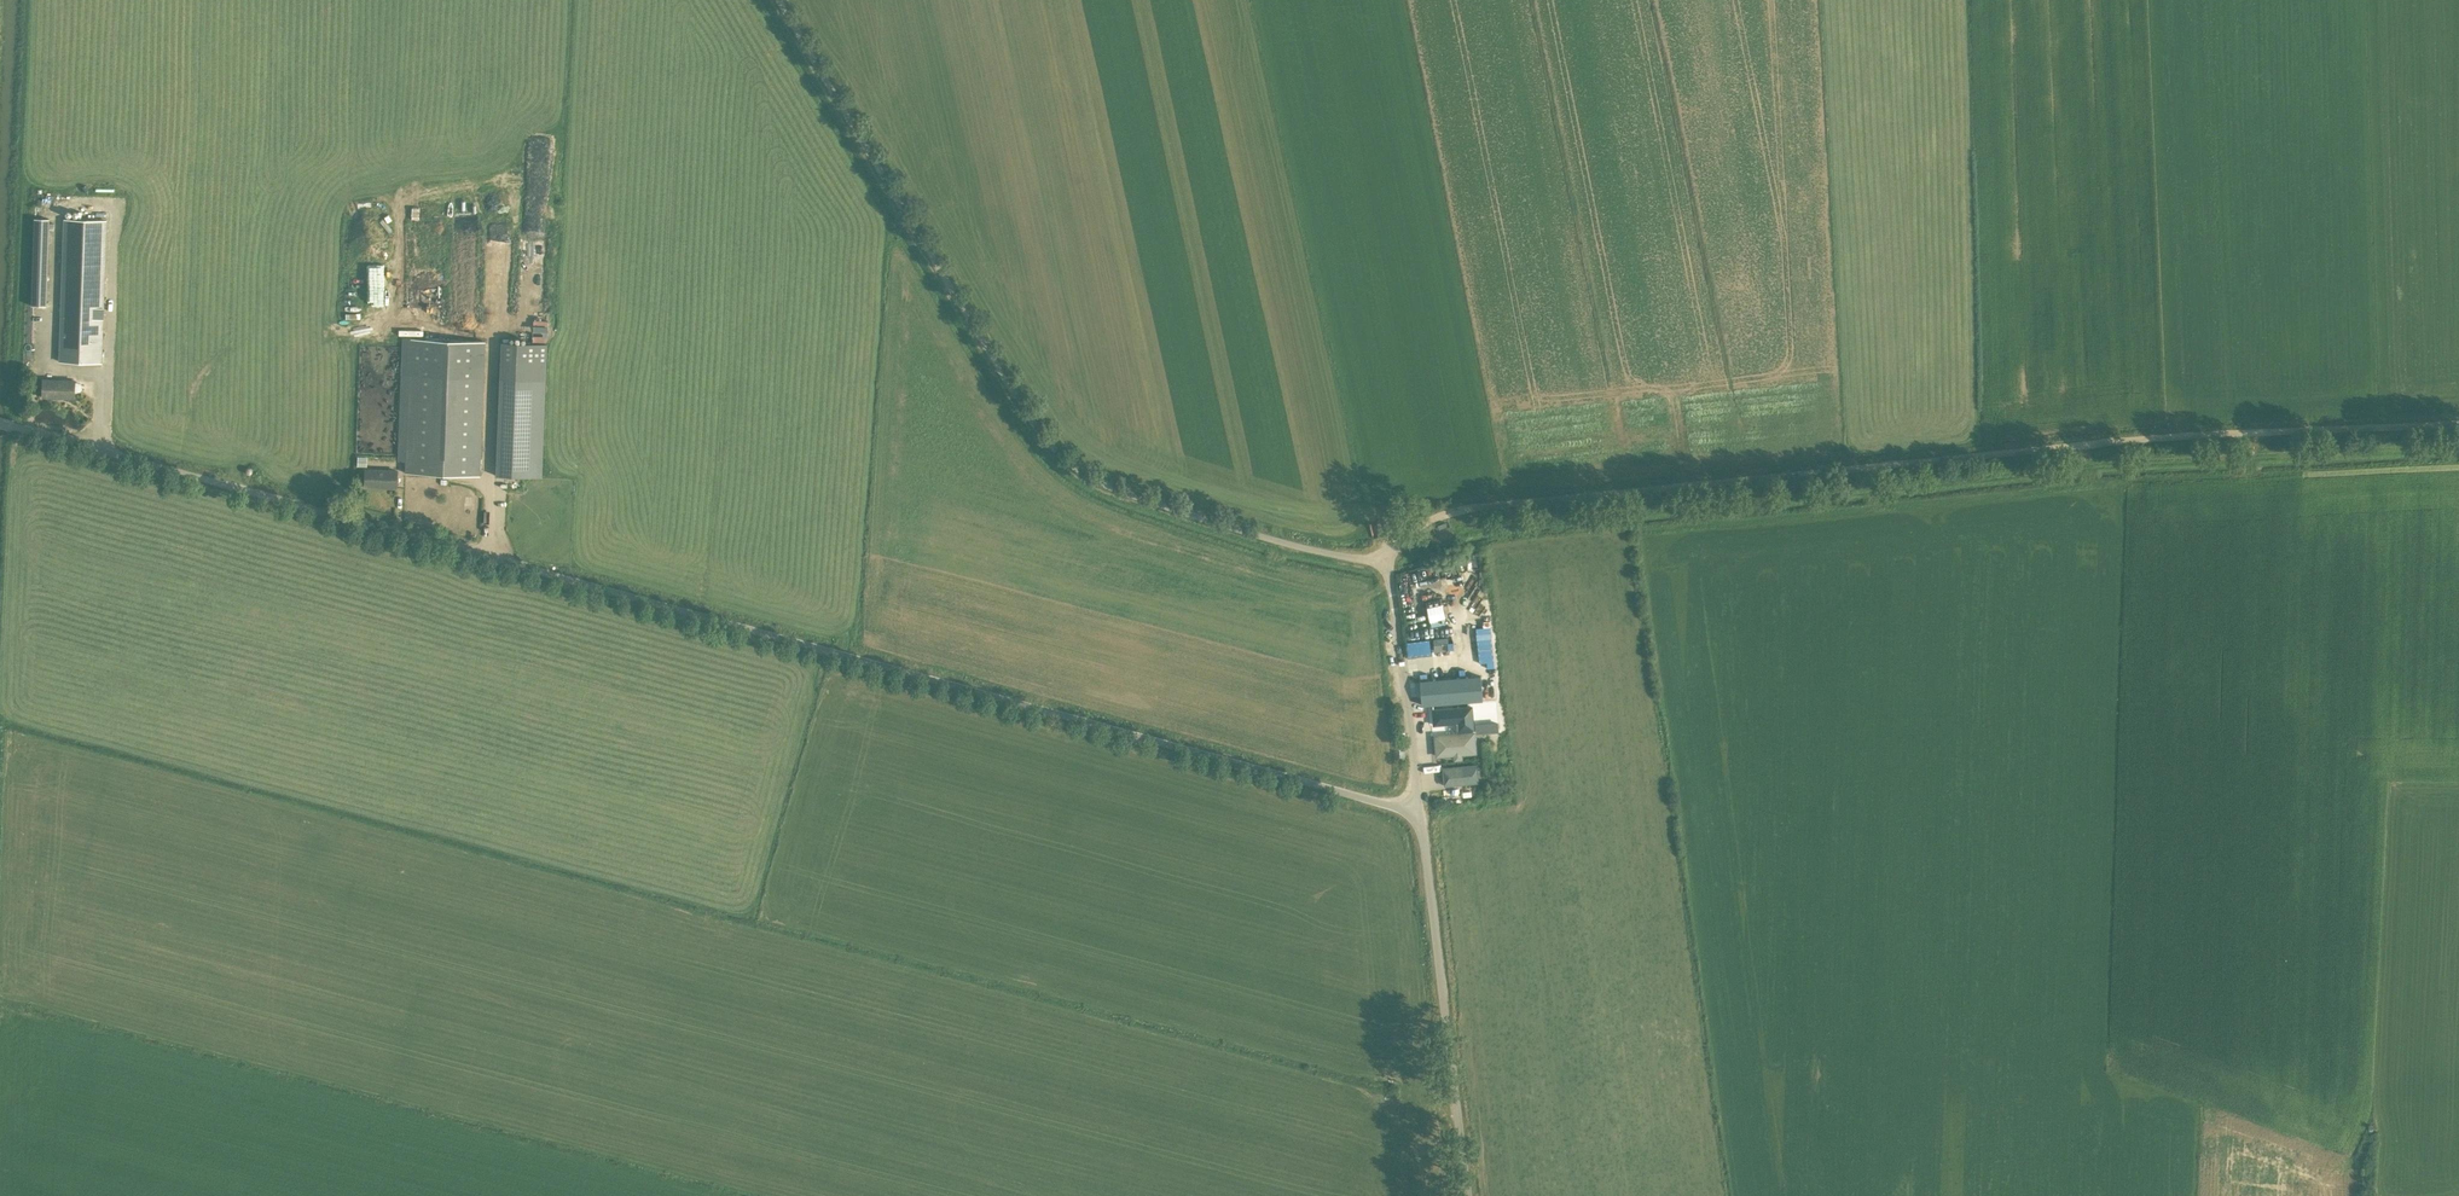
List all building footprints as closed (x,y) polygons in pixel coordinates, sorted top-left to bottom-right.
[(64,219),(59,361),(91,362),(95,220),(64,219)] [(45,324),(48,257),(36,255),(33,322),(45,324)] [(409,318),(410,306),(397,306),(397,318),(409,318)] [(410,306),(410,317),(423,317),(423,306),(410,306)] [(479,475),(487,342),(412,339),(405,472),(479,475)] [(547,345),(502,342),(496,475),(541,476),(545,381),(547,345)] [(74,397),(74,391),(76,391),(80,390),(81,389),(81,384),(80,382),(76,382),(74,382),(74,380),(43,379),(42,396),(74,397)] [(357,466),(366,466),(366,457),(358,457),(357,466)] [(365,469),(364,486),(396,487),(397,470),(365,469)] [(1448,653),(1449,643),(1440,643),(1439,652),(1448,653)] [(1481,676),(1421,681),(1423,705),(1483,700),(1481,676)] [(1468,733),(1468,729),(1474,728),(1472,707),(1433,710),(1434,724),(1455,722),(1456,722),(1456,730),(1457,734),(1468,733)] [(1498,722),(1476,724),(1477,732),(1499,731),(1498,722)] [(1437,738),(1439,759),(1477,755),(1476,735),(1437,738)] [(1483,754),(1490,753),(1489,740),(1482,741),(1483,754)] [(1491,757),(1484,758),(1487,781),(1489,795),(1494,795),(1494,780),(1491,757)] [(1479,780),(1477,767),(1447,771),(1448,783),(1479,780)]
